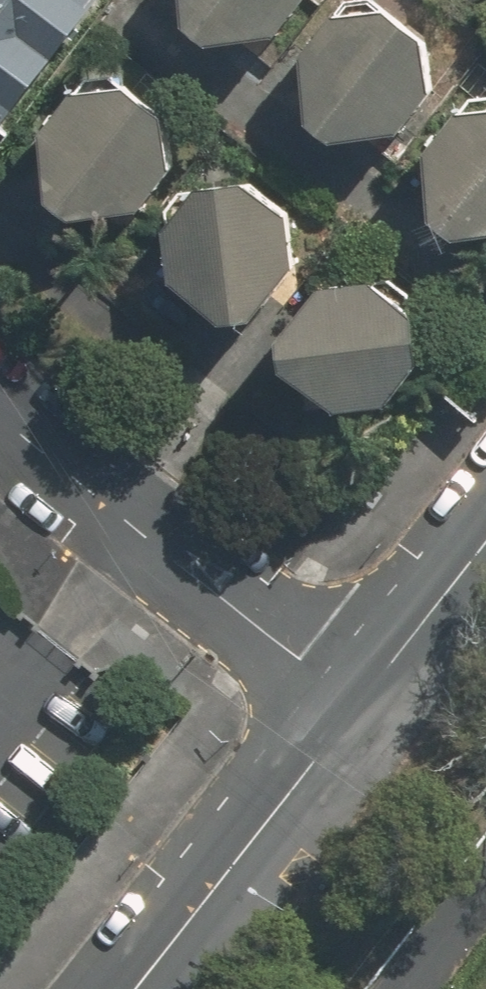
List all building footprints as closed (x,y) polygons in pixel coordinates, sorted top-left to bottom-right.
[(97,0),(0,0),(0,129),(97,0)] [(190,22),(210,38),(279,34),(301,4),(301,0),(186,0),(190,22)] [(331,11),(311,43),(313,119),(334,139),(397,138),(426,96),(425,38),(392,10),(331,11)] [(164,115),(128,85),(78,88),(41,134),(48,184),(83,207),(138,212),(173,164),(164,115)] [(465,109),(429,151),(430,213),(457,235),(485,231),(485,106),(465,109)] [(297,217),(251,185),(216,186),(175,218),(176,282),(224,322),(259,320),(295,265),(297,217)] [(421,315),(366,280),(327,284),(284,334),(283,369),(338,412),(395,406),(419,362),(421,315)]
